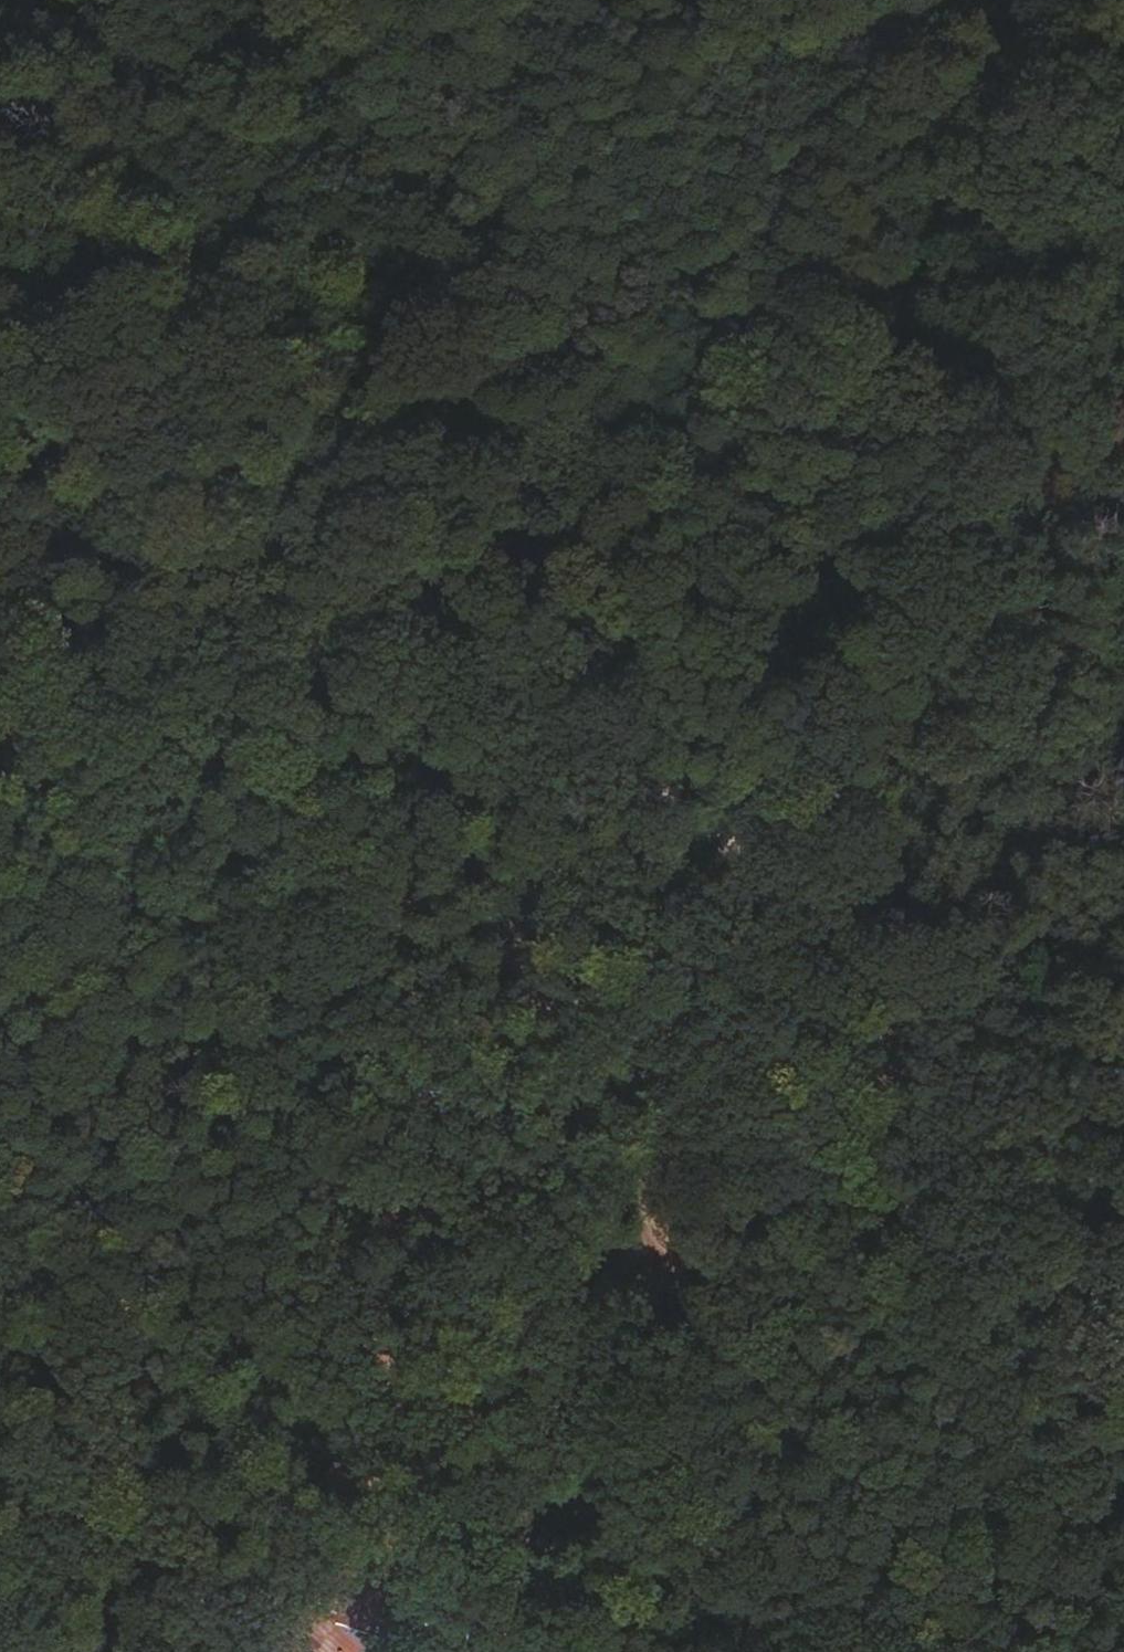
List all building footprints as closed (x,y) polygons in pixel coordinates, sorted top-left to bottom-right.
[(533,1587),(459,1552),(452,1569),(387,1547),(371,1566),(354,1554),(331,1582),(348,1594),(329,1619),(359,1643),(397,1590),(504,1629),(511,1608),(524,1614),(533,1587)] [(329,1619),(316,1636),(337,1651),(354,1651),(359,1643),(329,1619)]
